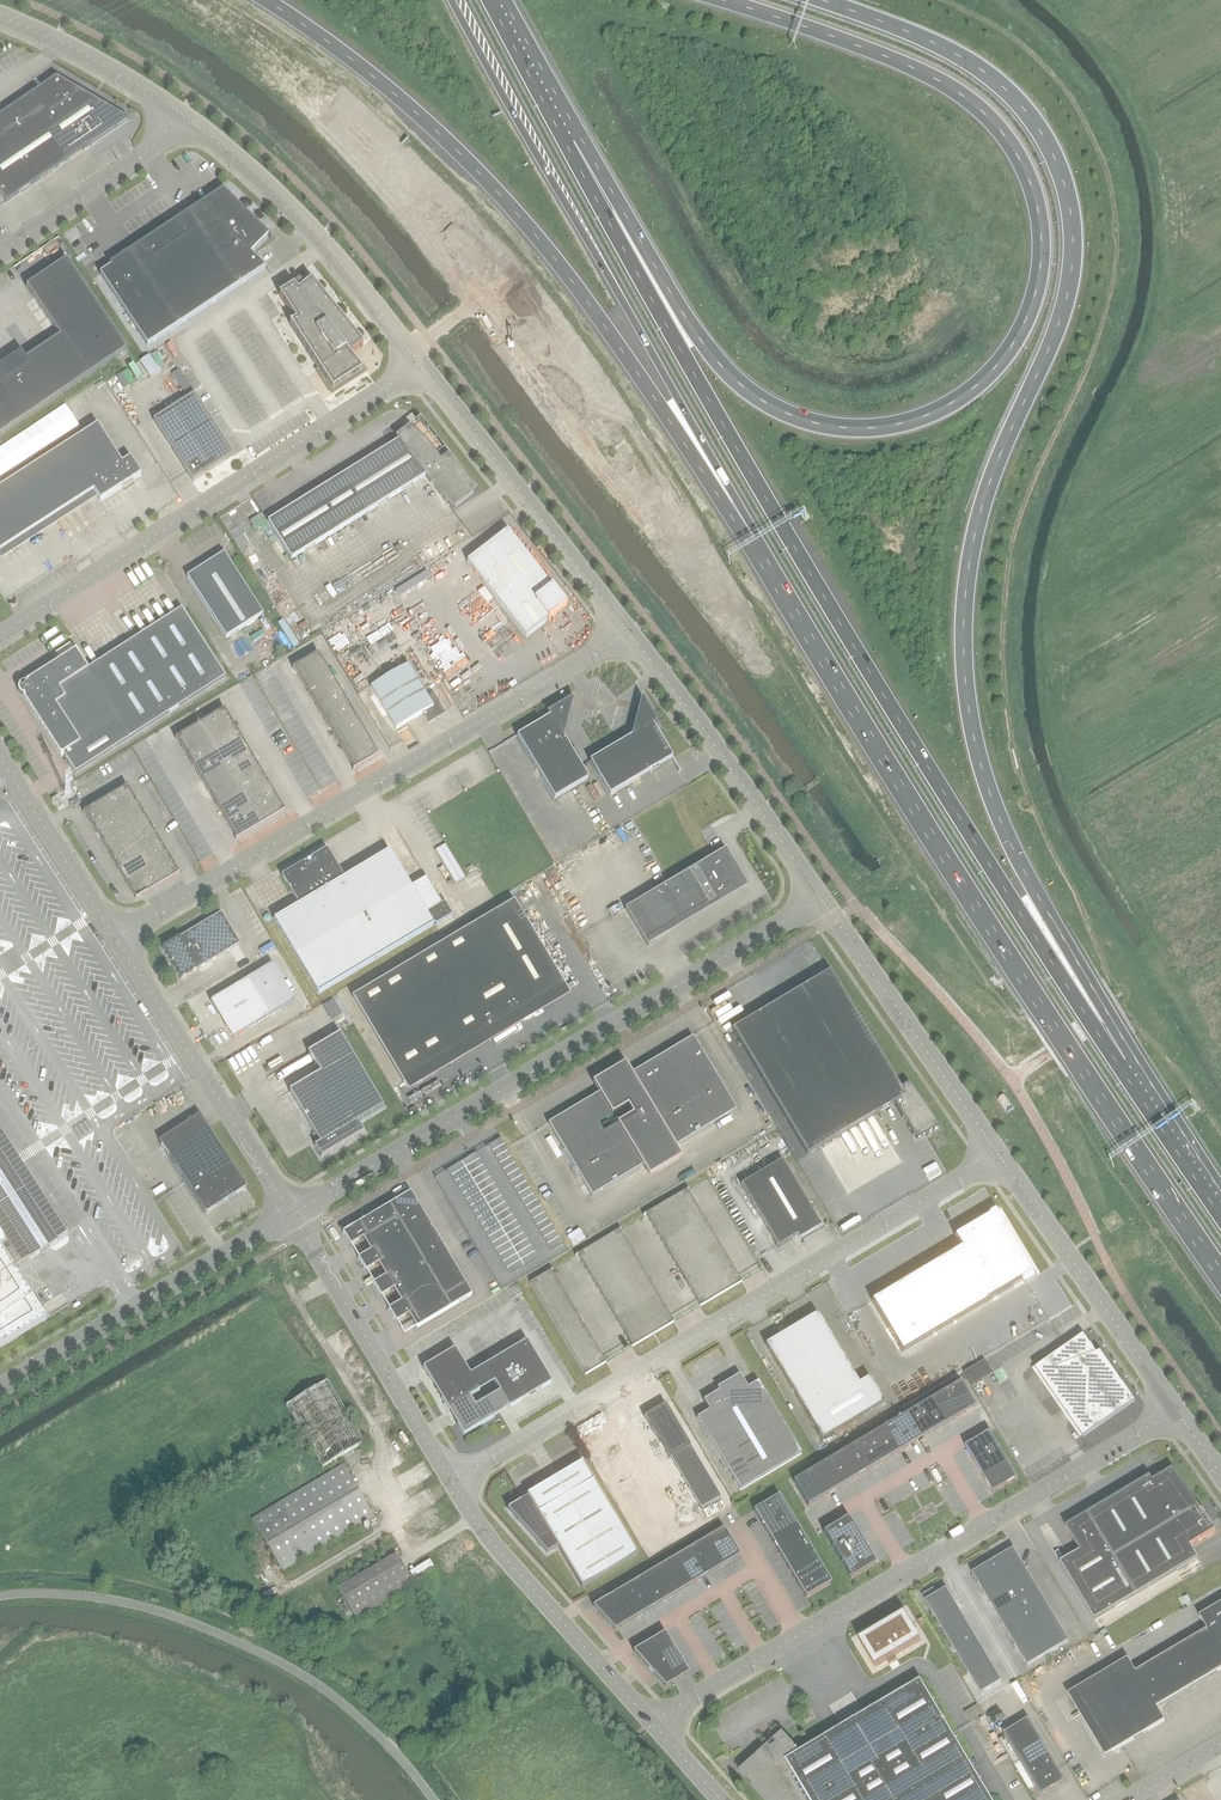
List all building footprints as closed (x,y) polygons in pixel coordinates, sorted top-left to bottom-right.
[(6,203),(111,132),(128,120),(126,119),(60,80),(56,78),(33,94),(33,95),(14,108),(14,107),(0,116),(0,194),(6,203)] [(202,207),(251,254),(268,237),(270,239),(270,238),(248,216),(247,218),(241,212),(243,211),(222,190),(200,205),(202,207)] [(99,274),(147,346),(265,268),(251,254),(202,207),(175,224),(174,222),(143,243),(144,245),(99,274)] [(127,350),(66,261),(26,288),(60,337),(26,360),(21,354),(0,368),(0,436),(127,350)] [(352,360),(348,355),(351,353),(352,355),(363,346),(311,281),(299,291),(300,291),(298,292),(294,288),(293,287),(279,296),(295,321),(290,324),(289,325),(317,369),(315,370),(316,370),(318,369),(327,384),(346,371),(349,375),(355,371),(353,367),(356,365),(352,360)] [(172,374),(186,396),(193,392),(179,370),(172,374)] [(153,421),(192,482),(233,455),(195,396),(153,421)] [(100,502),(141,476),(130,459),(122,464),(97,426),(0,488),(0,552),(93,492),(100,502)] [(476,491),(448,455),(447,455),(449,458),(442,463),(441,462),(439,459),(437,456),(435,453),(432,450),(430,447),(427,444),(424,441),(421,438),(414,432),(412,430),(406,426),(406,427),(408,428),(395,438),(398,441),(340,477),(268,522),(291,560),(425,476),(451,510),(452,510),(476,491)] [(548,621),(566,607),(507,531),(467,562),(526,638),(546,622),(548,620),(548,621)] [(186,577),(226,639),(263,615),(223,554),(186,577)] [(18,688),(18,690),(18,691),(19,693),(20,694),(21,695),(23,696),(24,697),(23,697),(61,756),(63,755),(75,774),(225,678),(181,609),(88,669),(75,650),(26,681),(27,682),(26,683),(24,683),(22,683),(21,684),(19,685),(18,686),(18,688)] [(291,650),(303,643),(291,624),(287,627),(288,630),(281,634),(291,650)] [(301,681),(325,667),(318,655),(319,654),(318,654),(292,669),(293,670),(294,669),(294,671),(295,670),(299,677),(299,678),(301,681)] [(407,665),(370,687),(395,730),(422,714),(428,724),(445,714),(432,692),(426,696),(407,665)] [(309,696),(334,681),(325,667),(301,681),(303,685),(304,685),(308,692),(307,692),(309,696)] [(318,710),(342,696),(334,681),(309,696),(312,699),(316,706),(316,707),(318,710)] [(326,725),(351,710),(342,696),(318,710),(320,714),(321,713),(325,720),(324,721),(326,725)] [(631,737),(589,762),(610,796),(672,759),(679,771),(678,771),(678,772),(680,771),(653,726),(653,725),(657,723),(641,697),(631,737)] [(549,717),(504,744),(505,745),(506,745),(505,744),(517,737),(554,800),(588,779),(563,738),(573,698),(547,713),(549,717)] [(224,709),(199,724),(208,739),(232,724),(224,711),(225,710),(224,709)] [(335,739),(359,724),(351,710),(326,725),(329,728),(333,735),(335,739)] [(199,724),(175,739),(176,739),(184,753),(208,739),(199,724)] [(232,724),(208,739),(217,753),(241,739),(232,724)] [(345,756),(369,741),(359,724),(335,739),(337,743),(338,742),(342,749),(341,750),(345,756)] [(184,753),(193,767),(217,753),(208,739),(184,753)] [(241,739),(217,753),(225,768),(249,753),(241,739)] [(378,755),(369,741),(345,756),(348,761),(349,761),(353,768),(352,768),(353,770),(353,771),(379,756),(378,755)] [(202,782),(225,768),(217,753),(193,767),(202,782)] [(249,753),(225,768),(234,782),(258,768),(249,753)] [(202,782),(210,796),(234,782),(225,768),(202,782)] [(258,768),(234,782),(243,797),(267,783),(258,768)] [(219,811),(243,797),(234,782),(210,796),(219,811)] [(267,783),(243,797),(251,811),(275,797),(267,783)] [(105,800),(113,813),(134,800),(132,796),(131,797),(127,790),(128,789),(127,788),(128,788),(127,787),(105,800)] [(52,800),(58,810),(64,806),(58,796),(52,800)] [(219,811),(227,826),(251,811),(243,797),(219,811)] [(275,797),(251,811),(260,826),(285,811),(284,810),(283,811),(275,797)] [(114,815),(113,813),(105,800),(83,813),(83,814),(84,813),(85,815),(86,814),(90,821),(89,822),(92,828),(114,815)] [(113,813),(114,815),(121,827),(143,814),(140,811),(136,804),(134,800),(113,813)] [(235,840),(260,826),(251,811),(227,826),(236,839),(235,840)] [(121,827),(124,831),(130,842),(151,829),(149,825),(148,826),(144,819),(145,818),(143,814),(121,827)] [(124,831),(121,827),(114,815),(92,828),(96,833),(97,833),(101,840),(100,840),(102,844),(124,831)] [(132,846),(138,856),(160,843),(158,839),(157,840),(153,833),(153,832),(151,829),(130,842),(132,846)] [(132,846),(130,842),(124,831),(102,844),(104,848),(105,847),(109,854),(109,855),(111,858),(132,846)] [(141,860),(148,872),(170,860),(166,854),(165,854),(161,847),(162,847),(160,843),(138,856),(141,860)] [(117,869),(119,873),(141,860),(138,856),(132,846),(111,858),(113,862),(114,862),(118,869),(117,869)] [(298,905),(274,920),(318,994),(433,926),(435,925),(436,926),(452,916),(444,903),(442,905),(430,885),(429,885),(432,890),(417,899),(389,852),(343,879),(342,876),(326,850),(310,859),(311,860),(282,877),(290,891),(298,905)] [(649,946),(647,943),(742,886),(735,874),(729,877),(725,871),(734,865),(733,864),(725,850),(625,910),(647,947),(649,946)] [(126,884),(128,887),(149,874),(148,872),(141,860),(119,873),(121,877),(122,876),(126,883),(126,884)] [(149,874),(157,887),(179,874),(179,873),(178,874),(177,872),(176,873),(172,866),(173,865),(170,860),(148,872),(149,874)] [(143,896),(157,887),(149,874),(128,887),(130,890),(131,892),(142,895),(143,896)] [(556,976),(562,986),(563,986),(513,903),(353,998),(402,1081),(488,1030),(491,1036),(528,1014),(519,997),(556,976)] [(198,969),(240,944),(221,913),(179,937),(161,948),(170,962),(171,961),(173,964),(172,965),(180,980),(198,969)] [(243,1032),(243,1033),(294,1002),(271,964),(210,1001),(218,1014),(219,1014),(224,1023),(224,1024),(226,1028),(232,1039),(239,1035),(243,1032)] [(830,971),(732,1030),(805,1154),(807,1156),(893,1104),(916,1141),(926,1135),(938,1128),(908,1084),(900,1089),(830,971)] [(357,1123),(383,1107),(339,1034),(308,1053),(320,1074),(289,1092),(320,1144),(316,1146),(315,1145),(314,1146),(321,1158),(363,1133),(357,1123)] [(591,1197),(642,1166),(649,1177),(681,1158),(675,1147),(736,1110),(692,1038),(631,1074),(625,1063),(592,1083),(599,1094),(548,1124),(591,1197)] [(246,1188),(200,1115),(159,1141),(205,1214),(207,1211),(242,1188),(246,1188)] [(87,1121),(74,1130),(81,1140),(94,1131),(87,1121)] [(23,1264),(67,1235),(0,1132),(0,1229),(23,1264)] [(501,1139),(488,1146),(492,1152),(504,1145),(501,1139)] [(504,1145),(492,1152),(496,1158),(508,1151),(504,1145)] [(508,1151),(496,1158),(499,1165),(512,1157),(508,1151)] [(476,1153),(464,1160),(468,1166),(480,1159),(476,1153)] [(512,1157),(499,1165),(503,1171),(515,1163),(512,1157)] [(468,1166),(465,1168),(469,1174),(483,1166),(480,1159),(468,1166)] [(782,1160),(740,1185),(777,1247),(798,1235),(800,1239),(818,1229),(821,1226),(782,1160)] [(515,1163),(503,1171),(507,1177),(519,1170),(515,1163)] [(459,1164),(447,1170),(451,1177),(462,1170),(459,1164)] [(483,1166),(469,1174),(473,1180),(487,1172),(483,1166)] [(462,1170),(451,1177),(454,1183),(469,1174),(465,1168),(462,1170)] [(519,1170),(507,1177),(510,1183),(523,1176),(519,1170)] [(487,1172),(473,1180),(476,1187),(491,1178),(487,1172)] [(469,1174),(454,1183),(458,1189),(473,1180),(469,1174)] [(523,1176),(510,1183),(514,1189),(526,1182),(523,1176)] [(491,1178),(476,1187),(480,1193),(494,1184),(491,1178)] [(473,1180),(458,1189),(462,1195),(476,1187),(473,1180)] [(526,1182),(514,1189),(518,1195),(530,1188),(526,1182)] [(494,1184),(480,1193),(484,1199),(498,1190),(494,1184)] [(476,1187),(462,1195),(465,1201),(480,1193),(476,1187)] [(530,1188),(518,1195),(521,1202),(534,1194),(530,1188)] [(741,1281),(687,1190),(689,1189),(689,1188),(681,1193),(666,1202),(721,1295),(736,1285),(742,1282),(741,1282),(741,1281)] [(498,1190),(484,1199),(487,1205),(502,1196),(498,1190)] [(410,1193),(390,1205),(399,1220),(419,1208),(410,1193)] [(480,1193),(465,1201),(469,1207),(484,1199),(480,1193)] [(534,1194),(521,1202),(525,1208),(537,1200),(534,1194)] [(502,1196),(487,1205),(491,1211),(505,1203),(502,1196)] [(484,1199),(469,1207),(473,1214),(487,1205),(484,1199)] [(537,1200),(525,1208),(529,1214),(541,1207),(537,1200)] [(643,1216),(645,1215),(699,1305),(700,1306),(700,1307),(706,1303),(721,1295),(666,1202),(650,1212),(643,1216)] [(505,1203),(491,1211),(495,1217),(509,1209),(505,1203)] [(342,1233),(350,1246),(363,1239),(370,1251),(370,1252),(405,1231),(399,1220),(390,1205),(342,1233)] [(487,1205),(473,1214),(476,1220),(491,1211),(487,1205)] [(541,1207),(529,1214),(532,1220),(545,1213),(541,1207)] [(429,1223),(419,1208),(399,1220),(405,1231),(408,1236),(429,1223)] [(509,1209),(495,1217),(498,1224),(513,1215),(509,1209)] [(491,1211),(476,1220),(480,1226),(495,1217),(491,1211)] [(962,1247),(871,1301),(902,1353),(1035,1274),(997,1211),(955,1236),(962,1247)] [(545,1213),(532,1220),(536,1226),(548,1219),(545,1213)] [(513,1215),(498,1224),(502,1230),(516,1221),(513,1215)] [(495,1217),(480,1226),(484,1232),(498,1224),(495,1217)] [(548,1219),(536,1226),(540,1232),(552,1225),(548,1219)] [(516,1221),(502,1230),(506,1236),(520,1227),(516,1221)] [(417,1251),(438,1239),(429,1223),(408,1236),(417,1251)] [(498,1224),(484,1232),(487,1238),(502,1230),(498,1224)] [(552,1225),(540,1232),(543,1239),(556,1231),(552,1225)] [(520,1227),(506,1236),(509,1242),(524,1233),(520,1227)] [(673,1322),(673,1321),(619,1231),(621,1229),(598,1242),(653,1335),(674,1323),(673,1322)] [(502,1230),(487,1238),(491,1244),(506,1236),(502,1230)] [(408,1236),(405,1231),(370,1252),(370,1251),(358,1259),(365,1272),(378,1264),(385,1277),(386,1277),(420,1256),(417,1251),(408,1236)] [(556,1231),(543,1239),(547,1245),(559,1237),(556,1231)] [(524,1233),(509,1242),(513,1248),(527,1240),(524,1233)] [(506,1236),(491,1244),(495,1251),(509,1242),(506,1236)] [(559,1237),(547,1245),(551,1251),(563,1243),(559,1237)] [(447,1254),(438,1239),(417,1251),(420,1256),(426,1266),(447,1254)] [(527,1240),(513,1248),(517,1254),(531,1246),(527,1240)] [(509,1242),(495,1251),(498,1257),(513,1248),(509,1242)] [(632,1347),(653,1335),(598,1242),(575,1256),(577,1255),(631,1346),(632,1347)] [(46,1318),(28,1290),(0,1246),(0,1346),(46,1318)] [(531,1246),(517,1254),(520,1261),(535,1252),(531,1246)] [(513,1248),(498,1257),(502,1263),(517,1254),(513,1248)] [(535,1252),(520,1261),(524,1267),(538,1258),(535,1252)] [(432,1276),(453,1264),(447,1254),(426,1266),(432,1276)] [(517,1254),(502,1263),(506,1269),(520,1261),(517,1254)] [(435,1282),(432,1276),(426,1266),(420,1256),(386,1277),(385,1277),(373,1284),(381,1297),(393,1290),(400,1302),(401,1302),(435,1282)] [(520,1261),(506,1269),(509,1275),(524,1267),(520,1261)] [(459,1274),(453,1264),(432,1276),(435,1282),(438,1287),(459,1274)] [(585,1375),(606,1363),(605,1363),(604,1362),(551,1271),(553,1270),(552,1269),(530,1283),(585,1375),(584,1375),(585,1375)] [(445,1297),(465,1285),(459,1274),(438,1287),(445,1297)] [(438,1287),(435,1282),(401,1302),(400,1302),(388,1309),(396,1323),(408,1315),(416,1328),(451,1308),(445,1297),(438,1287)] [(471,1295),(465,1285),(445,1297),(451,1308),(471,1295)] [(791,1388),(796,1396),(811,1422),(812,1422),(817,1430),(816,1430),(822,1440),(884,1403),(869,1378),(868,1378),(869,1379),(859,1385),(847,1366),(842,1358),(843,1357),(817,1314),(811,1318),(811,1319),(803,1323),(802,1323),(780,1336),(780,1337),(772,1342),(771,1341),(765,1345),(791,1388)] [(1066,1346),(1032,1369),(1080,1438),(1082,1437),(1084,1439),(1086,1437),(1135,1403),(1101,1353),(1098,1354),(1090,1341),(1088,1342),(1083,1336),(1067,1347),(1066,1345),(1066,1346)] [(484,1366),(509,1408),(520,1402),(520,1400),(529,1395),(530,1396),(535,1393),(534,1391),(539,1389),(540,1390),(551,1383),(526,1341),(484,1366)] [(454,1349),(422,1368),(429,1379),(431,1379),(436,1388),(435,1389),(448,1410),(480,1391),(454,1349)] [(977,1365),(964,1373),(972,1386),(985,1378),(977,1365)] [(697,1418),(727,1470),(728,1470),(734,1480),(733,1480),(740,1491),(801,1454),(758,1382),(756,1383),(756,1384),(748,1389),(748,1388),(745,1389),(739,1378),(723,1387),(720,1389),(721,1390),(703,1401),(709,1411),(707,1412),(707,1413),(699,1418),(699,1417),(697,1418)] [(351,1450),(352,1450),(363,1443),(327,1381),(286,1406),(322,1468),(344,1455),(343,1455),(351,1450)] [(960,1416),(975,1407),(960,1382),(945,1391),(960,1416)] [(945,1391),(930,1400),(945,1425),(960,1416),(945,1391)] [(945,1425),(930,1400),(915,1409),(930,1434),(945,1425)] [(665,1404),(644,1417),(669,1459),(690,1446),(665,1404)] [(915,1409),(900,1418),(915,1443),(930,1434),(915,1409)] [(915,1443),(900,1418),(885,1427),(899,1452),(915,1443)] [(885,1427),(869,1436),(884,1461),(899,1452),(885,1427)] [(591,1436),(613,1481),(626,1474),(604,1430),(591,1436)] [(975,1463),(1000,1448),(990,1432),(965,1447),(975,1463)] [(884,1461),(869,1436),(854,1445),(869,1470),(884,1461)] [(854,1445),(839,1454),(854,1479),(869,1470),(854,1445)] [(984,1478),(1009,1463),(1000,1448),(975,1463),(984,1478)] [(854,1479),(839,1454),(824,1463),(839,1488),(854,1479)] [(558,1547),(581,1588),(637,1555),(593,1481),(594,1480),(593,1480),(582,1462),(559,1475),(560,1476),(549,1482),(526,1495),(527,1497),(507,1509),(547,1554),(558,1547)] [(824,1463),(809,1472),(824,1497),(839,1488),(824,1463)] [(993,1494),(1018,1479),(1009,1463),(984,1478),(993,1494)] [(251,1519),(276,1561),(283,1572),(374,1518),(343,1465),(251,1519)] [(1177,1571),(1198,1559),(1197,1557),(1196,1557),(1191,1549),(1192,1549),(1190,1545),(1201,1538),(1202,1539),(1205,1537),(1205,1536),(1213,1530),(1209,1525),(1211,1524),(1204,1514),(1202,1515),(1183,1487),(1184,1486),(1177,1476),(1176,1477),(1172,1471),(1162,1477),(1162,1476),(1158,1478),(1159,1479),(1152,1483),(1149,1478),(1140,1484),(1139,1483),(1136,1485),(1137,1486),(1116,1499),(1115,1497),(1112,1499),(1113,1501),(1105,1506),(1103,1504),(1101,1506),(1101,1507),(1080,1520),(1080,1519),(1076,1521),(1077,1522),(1067,1528),(1071,1534),(1070,1534),(1076,1544),(1077,1544),(1081,1551),(1080,1551),(1114,1608),(1177,1571)] [(824,1497),(809,1472),(794,1481),(808,1506),(824,1497)] [(779,1496),(754,1510),(753,1511),(762,1526),(787,1510),(779,1496)] [(762,1526),(771,1540),(796,1525),(787,1510),(762,1526)] [(832,1547),(857,1532),(848,1517),(823,1532),(832,1547)] [(771,1540),(772,1542),(773,1541),(777,1548),(776,1549),(779,1554),(805,1539),(796,1525),(771,1540)] [(723,1529),(709,1537),(725,1565),(740,1556),(723,1528),(723,1529)] [(841,1563),(866,1548),(857,1532),(832,1547),(841,1563)] [(710,1573),(725,1565),(709,1537),(694,1546),(710,1573)] [(779,1554),(788,1569),(813,1554),(805,1539),(779,1554)] [(694,1546),(680,1555),(696,1582),(710,1573),(694,1546)] [(851,1578),(876,1563),(866,1548),(841,1563),(851,1578)] [(993,1561),(999,1572),(1020,1559),(1019,1559),(1015,1552),(1013,1549),(993,1561)] [(1073,1584),(1094,1620),(1114,1608),(1080,1551),(1078,1553),(1079,1553),(1071,1558),(1070,1557),(1068,1559),(1062,1563),(1062,1562),(1061,1563),(1061,1562),(1060,1563),(1073,1584)] [(357,1620),(414,1585),(396,1554),(338,1589),(357,1620)] [(788,1569),(789,1571),(790,1570),(794,1577),(793,1577),(805,1598),(831,1583),(830,1581),(813,1554),(788,1569)] [(682,1590),(696,1582),(680,1555),(665,1563),(682,1590)] [(1020,1560),(1020,1559),(999,1572),(1005,1582),(1026,1569),(1024,1567),(1019,1560),(1020,1560)] [(978,1584),(999,1572),(993,1561),(972,1574),(974,1576),(979,1583),(978,1584)] [(665,1563),(651,1572),(667,1599),(682,1590),(665,1563)] [(1005,1582),(1011,1592),(1032,1580),(1032,1579),(1031,1580),(1027,1572),(1026,1569),(1005,1582)] [(653,1608),(667,1599),(651,1572),(637,1580),(653,1608)] [(984,1594),(1005,1582),(999,1572),(978,1584),(978,1585),(979,1584),(983,1592),(984,1594)] [(637,1580),(622,1589),(638,1616),(653,1608),(637,1580)] [(1032,1580),(1011,1592),(1017,1602),(1038,1590),(1037,1588),(1036,1588),(1032,1581),(1032,1580)] [(1005,1582),(984,1594),(986,1597),(991,1604),(990,1604),(990,1605),(1011,1592),(1005,1582)] [(667,1611),(707,1592),(703,1584),(664,1603),(667,1611)] [(593,1606),(614,1631),(638,1616),(622,1589),(609,1597),(593,1606)] [(925,1601),(931,1612),(953,1599),(952,1599),(947,1592),(948,1592),(946,1589),(925,1601)] [(1038,1590),(1017,1602),(1023,1613),(1044,1600),(1043,1600),(1039,1593),(1040,1593),(1038,1590)] [(995,1612),(997,1615),(1017,1602),(1011,1592),(990,1605),(991,1605),(996,1612),(995,1612)] [(931,1612),(938,1622),(959,1610),(957,1607),(952,1600),(953,1600),(953,1599),(931,1612)] [(1023,1613),(1030,1623),(1050,1611),(1049,1608),(1048,1609),(1044,1601),(1045,1601),(1044,1600),(1023,1613)] [(1023,1613),(1017,1602),(997,1615),(998,1617),(999,1617),(1003,1624),(1002,1625),(1003,1625),(1023,1613)] [(1143,1733),(1144,1734),(1165,1721),(1157,1708),(1218,1671),(1220,1670),(1220,1603),(1217,1606),(1213,1609),(1213,1608),(1199,1616),(1207,1630),(1187,1642),(1146,1666),(1136,1672),(1128,1659),(1110,1670),(1108,1671),(1107,1672),(1097,1678),(1097,1677),(1076,1690),(1113,1752),(1124,1746),(1134,1740),(1134,1739),(1143,1733)] [(959,1610),(938,1622),(944,1632),(965,1620),(964,1620),(960,1612),(959,1610)] [(1052,1613),(1050,1611),(1030,1623),(1036,1633),(1057,1621),(1056,1620),(1056,1621),(1051,1613),(1052,1613)] [(1030,1623),(1023,1613),(1003,1625),(1003,1626),(1003,1625),(1008,1633),(1007,1633),(1009,1635),(1030,1623)] [(904,1614),(863,1638),(878,1663),(888,1657),(890,1660),(897,1656),(895,1652),(919,1638),(904,1614)] [(965,1620),(944,1632),(950,1643),(971,1630),(969,1628),(964,1621),(965,1620)] [(1036,1633),(1042,1644),(1063,1631),(1061,1629),(1056,1622),(1057,1621),(1036,1633)] [(1036,1633),(1030,1623),(1009,1635),(1010,1638),(1011,1638),(1015,1645),(1015,1646),(1036,1633)] [(972,1633),(971,1630),(950,1643),(956,1653),(977,1641),(977,1640),(976,1640),(972,1633)] [(1064,1634),(1063,1631),(1042,1644),(1048,1654),(1069,1642),(1068,1641),(1064,1634)] [(633,1652),(644,1664),(673,1646),(665,1633),(633,1652)] [(1042,1644),(1036,1633),(1015,1646),(1016,1646),(1020,1653),(1020,1654),(1021,1656),(1042,1644)] [(977,1641),(956,1653),(962,1663),(983,1651),(982,1648),(981,1649),(977,1641)] [(1048,1654),(1042,1644),(1021,1656),(1022,1658),(1023,1658),(1028,1665),(1027,1666),(1027,1667),(1048,1654)] [(644,1664),(665,1687),(689,1673),(673,1646),(644,1664)] [(983,1651),(962,1663),(968,1674),(989,1661),(988,1661),(984,1654),(985,1653),(983,1651)] [(990,1661),(989,1661),(968,1674),(974,1684),(995,1671),(994,1669),(993,1669),(989,1662),(990,1661)] [(995,1671),(974,1684),(981,1694),(1002,1682),(1001,1681),(996,1674),(997,1674),(995,1671)] [(850,1776),(827,1737),(800,1753),(787,1738),(782,1733),(774,1741),(776,1745),(770,1749),(769,1746),(768,1745),(762,1751),(740,1771),(766,1799),(991,1799),(923,1685),(920,1681),(881,1705),(880,1705),(903,1745),(850,1776)] [(977,1705),(964,1713),(970,1723),(983,1715),(977,1705)] [(1040,1796),(1065,1781),(1028,1719),(1020,1724),(1020,1725),(1012,1730),(1012,1729),(1004,1734),(1040,1796)]
